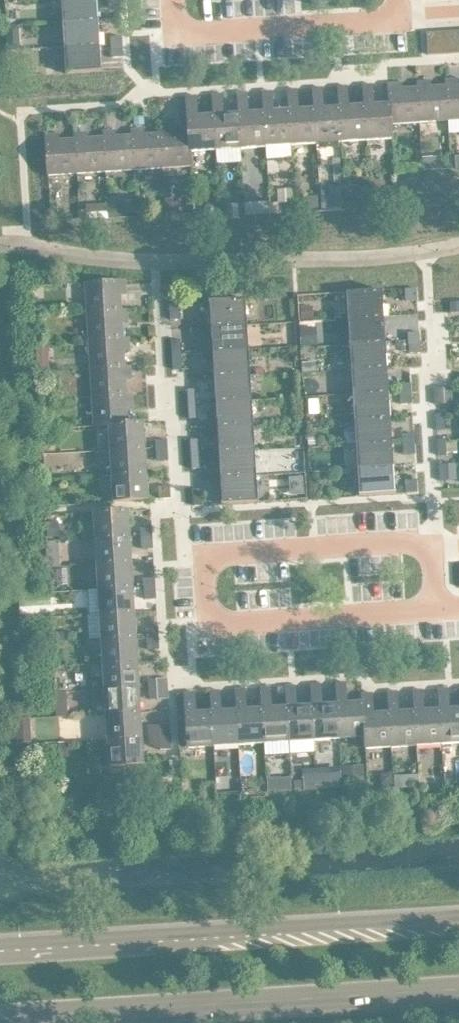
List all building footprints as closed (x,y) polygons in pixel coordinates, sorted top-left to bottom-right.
[(64,20),(99,18),(98,0),(63,0),(64,20)] [(64,20),(65,45),(101,43),(99,18),(64,20)] [(451,30),(452,52),(458,52),(458,29),(451,30)] [(451,30),(439,31),(441,53),(452,52),(451,30)] [(439,31),(427,31),(429,54),(441,53),(439,31)] [(111,36),(112,46),(123,45),(122,35),(111,36)] [(101,43),(65,45),(67,70),(66,70),(66,72),(103,70),(103,68),(102,68),(101,43)] [(123,45),(112,46),(113,56),(123,56),(123,45)] [(446,84),(447,84),(449,119),(458,119),(458,78),(446,79),(446,84)] [(418,81),(418,86),(420,121),(449,119),(447,84),(446,84),(431,85),(431,80),(418,81)] [(389,83),(390,103),(392,123),(420,121),(418,86),(403,87),(402,82),(389,83)] [(363,84),(365,104),(367,139),(392,138),(393,138),(392,123),(390,103),(375,104),(373,83),(363,84)] [(338,85),(339,106),(340,106),(342,141),(367,139),(365,104),(349,105),(348,85),(338,85)] [(313,87),(314,107),(315,107),(317,142),(342,141),(340,106),(339,106),(324,107),(323,86),(313,87)] [(288,88),(289,109),(290,109),(292,144),(317,142),(315,107),(314,107),(299,108),(298,88),(288,88)] [(263,90),(264,111),(267,146),(292,144),(290,109),(289,109),(274,110),(273,89),(263,90)] [(238,92),(239,112),(242,147),(267,146),(264,111),(249,112),(247,91),(238,92)] [(213,93),(214,114),(217,149),(242,147),(239,112),(224,113),(222,93),(213,93)] [(187,95),(189,130),(191,150),(217,149),(214,114),(199,115),(197,94),(187,95)] [(145,115),(135,115),(135,124),(145,124),(145,115)] [(160,127),(161,132),(163,167),(191,165),(191,166),(192,166),(191,150),(189,130),(173,131),(173,126),(160,127)] [(132,128),(132,133),(135,169),(163,167),(161,132),(145,133),(145,128),(132,128)] [(104,130),(104,135),(106,170),(135,169),(132,133),(117,134),(116,129),(104,130)] [(75,132),(76,137),(78,172),(106,170),(104,135),(88,136),(88,131),(75,132)] [(76,137),(60,138),(60,133),(47,134),(47,133),(46,133),(49,175),(50,175),(50,174),(78,172),(76,137)] [(434,156),(424,156),(424,169),(434,168),(434,156)] [(319,195),(308,195),(308,209),(319,208),(319,195)] [(344,195),(322,196),(323,211),(345,210),(344,195)] [(180,200),(167,200),(167,212),(180,212),(180,200)] [(270,200),(261,201),(262,214),(270,213),(270,200)] [(295,200),(280,201),(280,211),(295,210),(295,200)] [(206,206),(206,211),(210,215),(215,215),(219,212),(219,206),(215,202),(210,202),(206,206)] [(109,203),(87,203),(88,219),(109,218),(109,203)] [(227,204),(221,204),(221,218),(234,217),(233,210),(227,204)] [(119,206),(110,206),(110,218),(119,217),(119,206)] [(85,282),(87,311),(122,308),(121,293),(126,292),(126,280),(126,279),(85,281),(85,283),(85,282)] [(406,288),(407,300),(418,300),(417,287),(406,288)] [(348,293),(350,318),(385,315),(384,290),(384,289),(347,291),(347,293),(348,293)] [(210,301),(212,326),(247,324),(246,299),(246,298),(210,300),(210,301)] [(171,302),(172,318),(179,318),(178,302),(171,302)] [(314,305),(303,305),(303,319),(315,319),(314,305)] [(87,311),(89,339),(124,337),(123,321),(128,321),(127,308),(122,308),(87,311)] [(350,318),(351,343),(387,341),(385,315),(350,318)] [(212,326),(213,351),(249,349),(247,324),(212,326)] [(318,326),(302,327),(303,346),(319,345),(318,326)] [(409,332),(410,342),(420,342),(420,331),(409,332)] [(89,339),(91,367),(126,365),(125,350),(130,349),(129,336),(124,337),(89,339)] [(173,339),(174,354),(182,353),(181,339),(173,339)] [(351,343),(353,368),(388,366),(387,341),(351,343)] [(420,342),(410,342),(410,353),(421,352),(420,342)] [(213,351),(215,376),(250,374),(249,349),(213,351)] [(182,353),(174,354),(175,368),(183,368),(182,353)] [(50,358),(38,358),(38,369),(50,369),(50,358)] [(318,361),(302,361),(303,371),(318,370),(318,361)] [(91,367),(92,396),(127,394),(127,393),(127,378),(132,378),(131,365),(126,365),(91,367)] [(353,368),(354,393),(390,391),(388,366),(353,368)] [(215,376),(217,401),(252,399),(250,374),(215,376)] [(400,383),(401,393),(412,392),(411,382),(400,383)] [(452,402),(451,386),(444,387),(445,403),(452,402)] [(188,389),(189,403),(197,403),(196,388),(188,389)] [(354,393),(356,418),(391,416),(390,391),(354,393)] [(412,392),(401,393),(402,403),(412,403),(412,392)] [(93,425),(109,424),(129,422),(128,406),(133,406),(132,393),(127,393),(127,394),(92,396),(94,424),(93,424),(93,425)] [(320,398),(310,398),(311,413),(320,413),(320,398)] [(217,401),(218,427),(253,424),(252,399),(217,401)] [(197,403),(189,403),(190,418),(198,417),(197,403)] [(437,413),(438,429),(446,429),(445,413),(437,413)] [(356,418),(357,443),(393,441),(391,416),(356,418)] [(109,424),(110,449),(146,447),(144,422),(145,422),(145,421),(129,422),(109,424)] [(218,427),(220,452),(255,449),(253,424),(218,427)] [(403,433),(404,443),(415,443),(414,432),(403,433)] [(156,439),(157,449),(168,449),(167,438),(156,439)] [(191,439),(192,453),(200,453),(199,438),(191,439)] [(439,438),(440,455),(447,454),(446,438),(439,438)] [(357,443),(359,468),(394,466),(393,441),(357,443)] [(415,443),(404,443),(405,454),(415,453),(415,443)] [(110,449),(112,474),(147,472),(146,447),(110,449)] [(168,449),(157,449),(158,460),(168,459),(168,449)] [(220,452),(221,477),(257,475),(255,449),(220,452)] [(200,453),(192,453),(193,468),(201,467),(200,453)] [(440,464),(441,480),(449,479),(448,463),(440,464)] [(394,466),(359,468),(360,493),(360,495),(396,492),(396,491),(394,466)] [(147,472),(112,474),(113,499),(112,499),(112,501),(149,498),(149,497),(147,472)] [(257,475),(221,477),(223,502),(222,502),(222,503),(259,501),(259,500),(258,500),(257,475)] [(406,479),(407,492),(418,491),(417,479),(406,479)] [(159,485),(160,498),(171,497),(170,484),(159,485)] [(203,504),(202,488),(194,489),(195,505),(203,504)] [(94,512),(95,537),(131,535),(129,510),(130,510),(130,509),(93,511),(93,512),(94,512)] [(60,520),(48,521),(48,536),(61,536),(60,520)] [(141,527),(142,537),(153,537),(152,526),(141,527)] [(95,537),(97,562),(132,560),(131,535),(95,537)] [(153,537),(142,537),(143,548),(153,547),(153,537)] [(60,539),(48,540),(49,553),(61,553),(60,539)] [(97,562),(98,587),(134,585),(132,560),(97,562)] [(144,577),(145,588),(156,587),(155,577),(144,577)] [(98,587),(100,613),(135,610),(134,585),(98,587)] [(156,587),(145,588),(146,598),(156,597),(156,587)] [(100,613),(101,638),(137,636),(135,610),(100,613)] [(147,628),(148,638),(159,637),(158,627),(147,628)] [(101,638),(103,663),(138,661),(137,636),(101,638)] [(159,637),(148,638),(149,648),(159,648),(159,637)] [(103,663),(104,688),(140,686),(138,661),(103,663)] [(156,677),(157,688),(168,687),(167,677),(156,677)] [(340,738),(365,736),(363,701),(347,702),(346,682),(336,682),(337,703),(338,703),(340,738)] [(315,739),(340,738),(338,703),(337,703),(322,704),(321,683),(311,684),(312,704),(315,739)] [(290,741),(315,739),(312,704),(297,705),(296,685),(286,685),(287,706),(290,741)] [(104,688),(106,713),(141,711),(140,686),(104,688)] [(264,743),(290,741),(287,706),(272,707),(270,686),(261,687),(262,708),(264,743)] [(168,687),(157,688),(158,698),(168,698),(168,687)] [(440,708),(442,743),(458,742),(458,707),(449,708),(448,687),(438,688),(440,708)] [(239,744),(264,743),(262,708),(247,709),(245,688),(236,689),(237,709),(239,744)] [(413,689),(414,710),(415,710),(417,745),(442,743),(440,708),(424,709),(423,689),(413,689)] [(214,746),(239,744),(237,709),(222,710),(220,690),(210,690),(212,711),(214,746)] [(388,691),(389,711),(390,711),(392,747),(417,745),(415,710),(414,710),(399,711),(398,690),(388,691)] [(196,712),(195,691),(178,693),(179,716),(186,716),(188,748),(189,748),(189,747),(214,746),(212,711),(196,712)] [(365,736),(366,749),(367,749),(367,748),(392,747),(390,711),(389,711),(374,712),(373,692),(362,693),(363,701),(365,736)] [(69,707),(58,708),(58,716),(69,715),(69,707)] [(106,713),(107,738),(143,736),(141,711),(106,713)] [(32,718),(19,719),(19,730),(32,730),(32,718)] [(159,728),(160,738),(171,737),(170,727),(159,728)] [(143,736),(107,738),(109,763),(108,763),(108,765),(145,762),(145,761),(144,761),(143,736)] [(171,737),(160,738),(161,749),(171,748),(171,737)] [(365,764),(344,766),(345,779),(366,778),(365,764)] [(342,772),(317,773),(318,789),(343,787),(342,772)] [(317,773),(305,774),(305,780),(306,790),(318,789),(317,773)] [(388,773),(382,779),(382,785),(394,784),(394,773),(388,773)] [(420,773),(396,775),(396,787),(420,786),(420,773)] [(286,777),(281,783),(281,790),(293,789),(292,777),(286,777)] [(305,780),(295,780),(295,790),(306,790),(305,780)]
